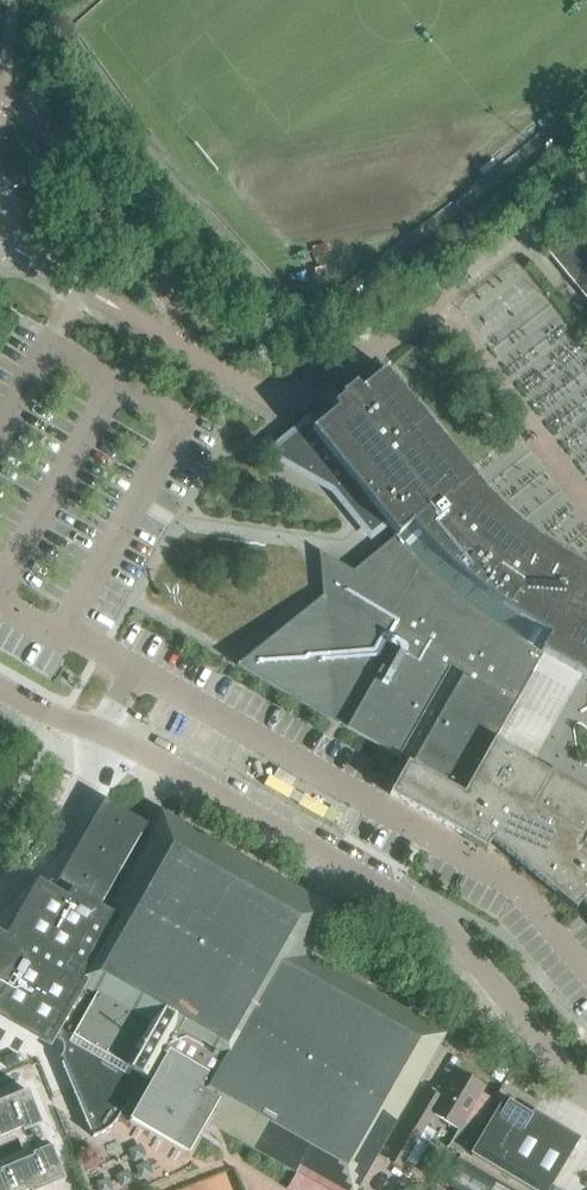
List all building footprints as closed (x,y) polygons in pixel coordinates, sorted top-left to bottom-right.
[(30,180),(37,160),(26,156),(19,176),(30,180)] [(569,232),(546,249),(586,302),(586,255),(569,232)] [(574,910),(583,903),(586,908),(586,793),(493,740),(542,654),(586,679),(586,570),(572,561),(505,512),(469,474),(385,372),(386,371),(386,370),(359,392),(354,385),(342,395),(342,394),(340,396),(342,398),(332,406),(336,411),(332,414),(313,430),(307,422),(270,453),(334,491),(358,520),(372,508),(395,536),(352,571),(317,551),(321,596),(237,665),(236,664),(235,666),(331,720),(341,726),(401,760),(407,763),(406,764),(389,794),(462,837),(485,850),(492,842),(574,910)] [(102,800),(59,876),(55,883),(70,891),(64,902),(40,888),(6,948),(0,945),(0,1034),(14,1042),(25,1048),(38,1055),(46,1041),(51,1032),(56,1035),(58,1038),(59,1039),(61,1041),(62,1045),(63,1050),(63,1052),(62,1056),(94,1135),(111,1126),(115,1122),(118,1115),(121,1110),(124,1107),(142,1094),(128,1120),(187,1154),(212,1109),(218,1112),(226,1117),(287,1151),(298,1157),(351,1187),(427,1052),(436,1036),(298,958),(324,913),(162,822),(151,841),(139,835),(145,824),(102,800)] [(456,1070),(440,1097),(427,1089),(416,1109),(417,1109),(412,1118),(386,1158),(397,1165),(423,1125),(428,1116),(431,1113),(459,1129),(484,1086),(456,1070)] [(20,1130),(21,1132),(40,1125),(26,1090),(0,1101),(0,1138),(20,1130)] [(505,1098),(470,1155),(529,1189),(546,1189),(576,1140),(505,1098)] [(63,1181),(49,1147),(31,1155),(32,1157),(0,1170),(0,1189),(42,1189),(63,1181)]
